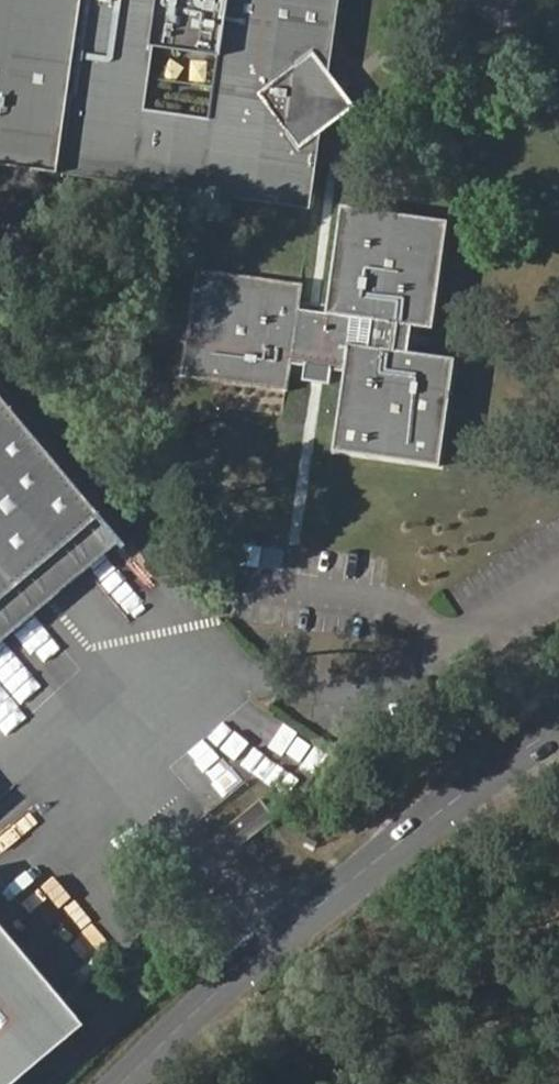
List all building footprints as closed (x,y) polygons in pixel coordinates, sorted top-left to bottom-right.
[(48,174),(73,0),(0,0),(0,167),(48,174)] [(322,52),(325,28),(329,0),(83,0),(60,162),(207,183),(301,196),(306,166),(308,145),(316,90),(322,52)] [(362,105),(337,72),(322,52),(316,90),(308,145),(362,105)] [(326,446),(433,461),(449,354),(401,348),(405,319),(425,322),(441,216),(335,200),(320,309),(294,306),(297,281),(189,266),(173,374),(282,388),(287,359),(338,366),(326,446)] [(7,360),(0,352),(0,604),(124,498),(29,387),(7,360)] [(144,522),(124,498),(0,604),(0,645),(144,522)] [(289,751),(308,770),(325,753),(306,734),(289,751)] [(9,791),(0,781),(0,799),(9,791)] [(295,821),(281,800),(262,813),(262,820),(251,827),(252,834),(256,840),(258,841),(271,832),(275,835),(295,821)] [(256,840),(252,834),(251,827),(262,820),(262,813),(240,829),(256,848),(275,835),(271,832),(258,841),(256,840)] [(0,882),(0,898),(57,966),(66,959),(0,882)] [(57,966),(0,898),(0,1014),(57,966)]
